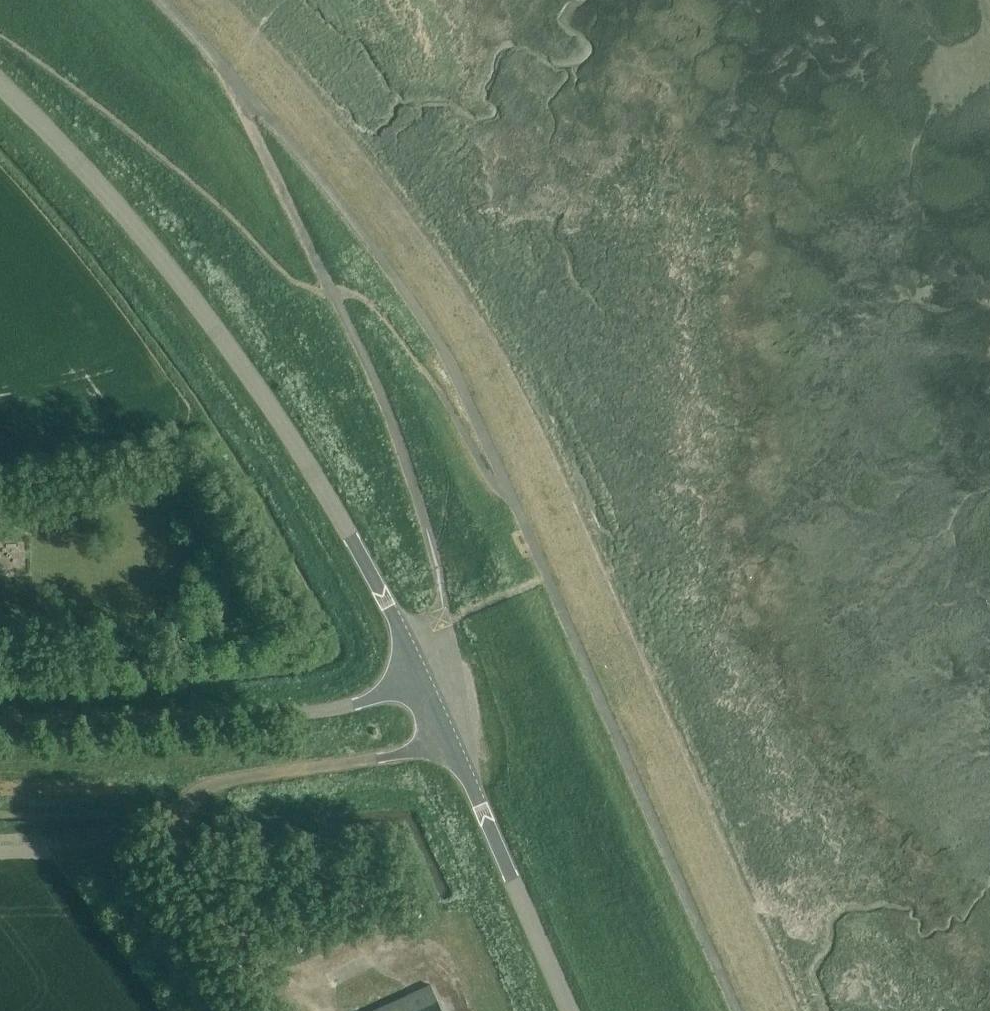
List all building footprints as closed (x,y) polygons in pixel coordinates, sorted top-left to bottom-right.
[(430,985),(375,1010),(442,1010),(430,985)]
